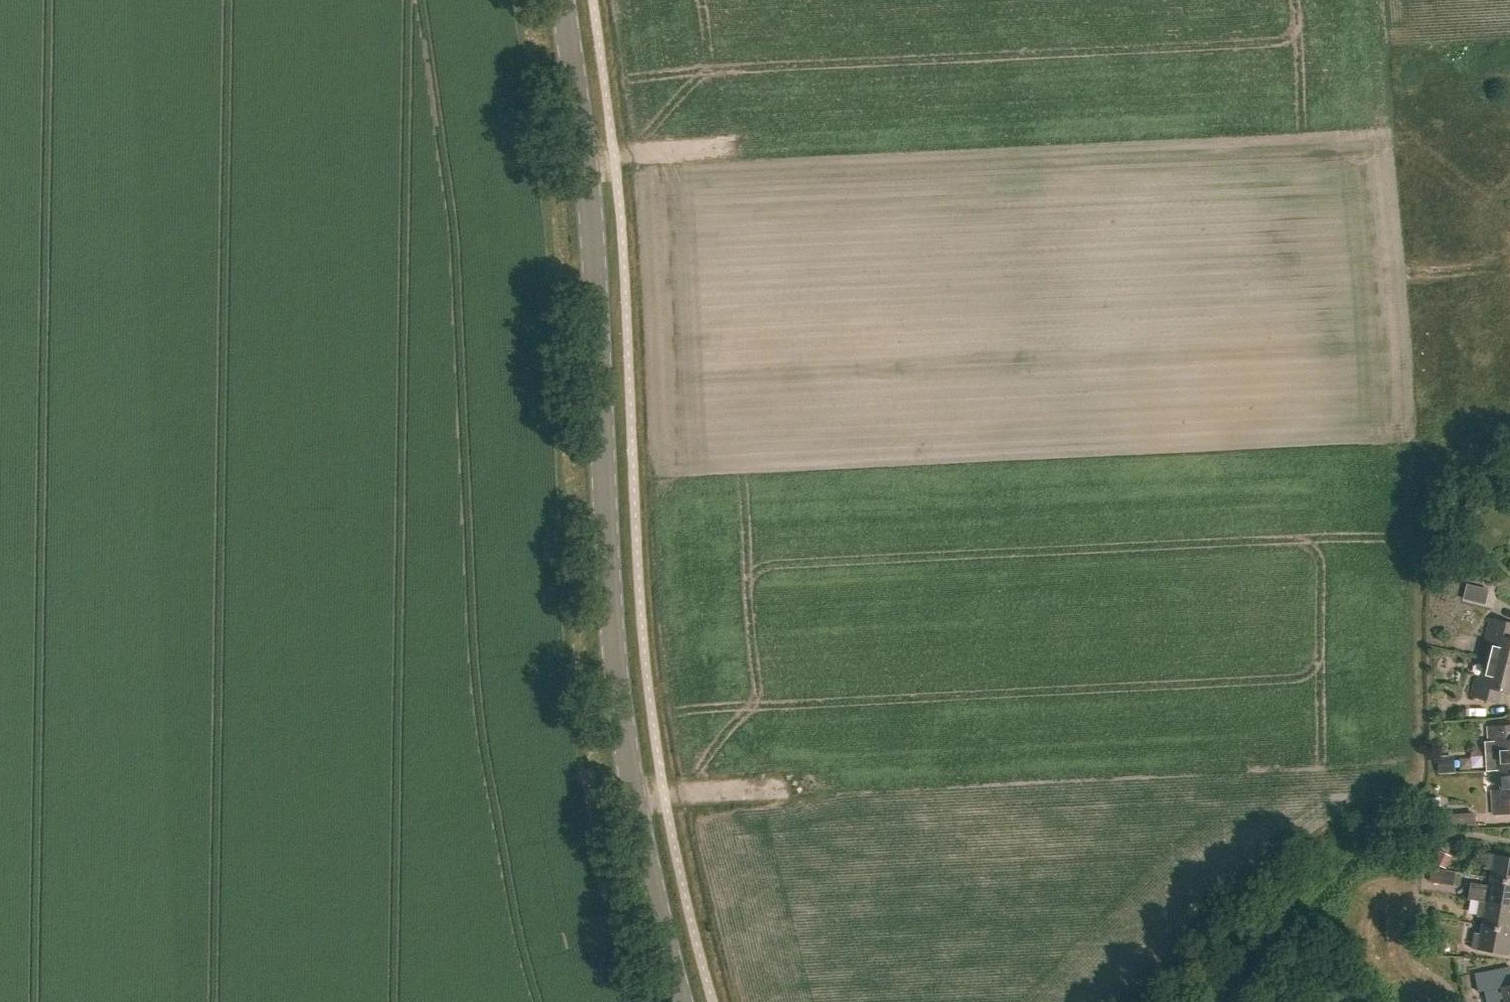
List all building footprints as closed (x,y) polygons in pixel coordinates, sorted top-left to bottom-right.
[(1483,588),(1479,604),(1485,605),(1489,590),(1483,588)] [(1509,665),(1509,623),(1490,618),(1484,641),(1491,642),(1487,659),(1509,665)] [(1498,703),(1501,690),(1509,692),(1509,665),(1487,659),(1482,677),(1476,675),(1471,696),(1498,703)] [(1500,769),(1509,769),(1509,725),(1488,726),(1489,741),(1484,741),(1486,771),(1501,770),(1500,769)] [(1454,772),(1453,754),(1437,755),(1438,773),(1454,772)] [(1494,815),(1509,814),(1509,769),(1500,769),(1501,770),(1502,791),(1492,791),(1494,815)] [(1438,864),(1449,869),(1456,856),(1445,851),(1438,864)] [(1491,878),(1509,881),(1509,857),(1489,853),(1485,870),(1492,871),(1491,878)] [(1491,878),(1489,887),(1471,884),(1468,899),(1481,901),(1509,906),(1509,881),(1491,878)] [(1509,930),(1509,906),(1481,901),(1477,917),(1484,918),(1482,925),(1509,930)] [(1508,956),(1509,947),(1509,930),(1482,925),(1481,935),(1475,934),(1472,950),(1508,956)] [(1430,943),(1429,954),(1440,956),(1441,944),(1430,943)]
